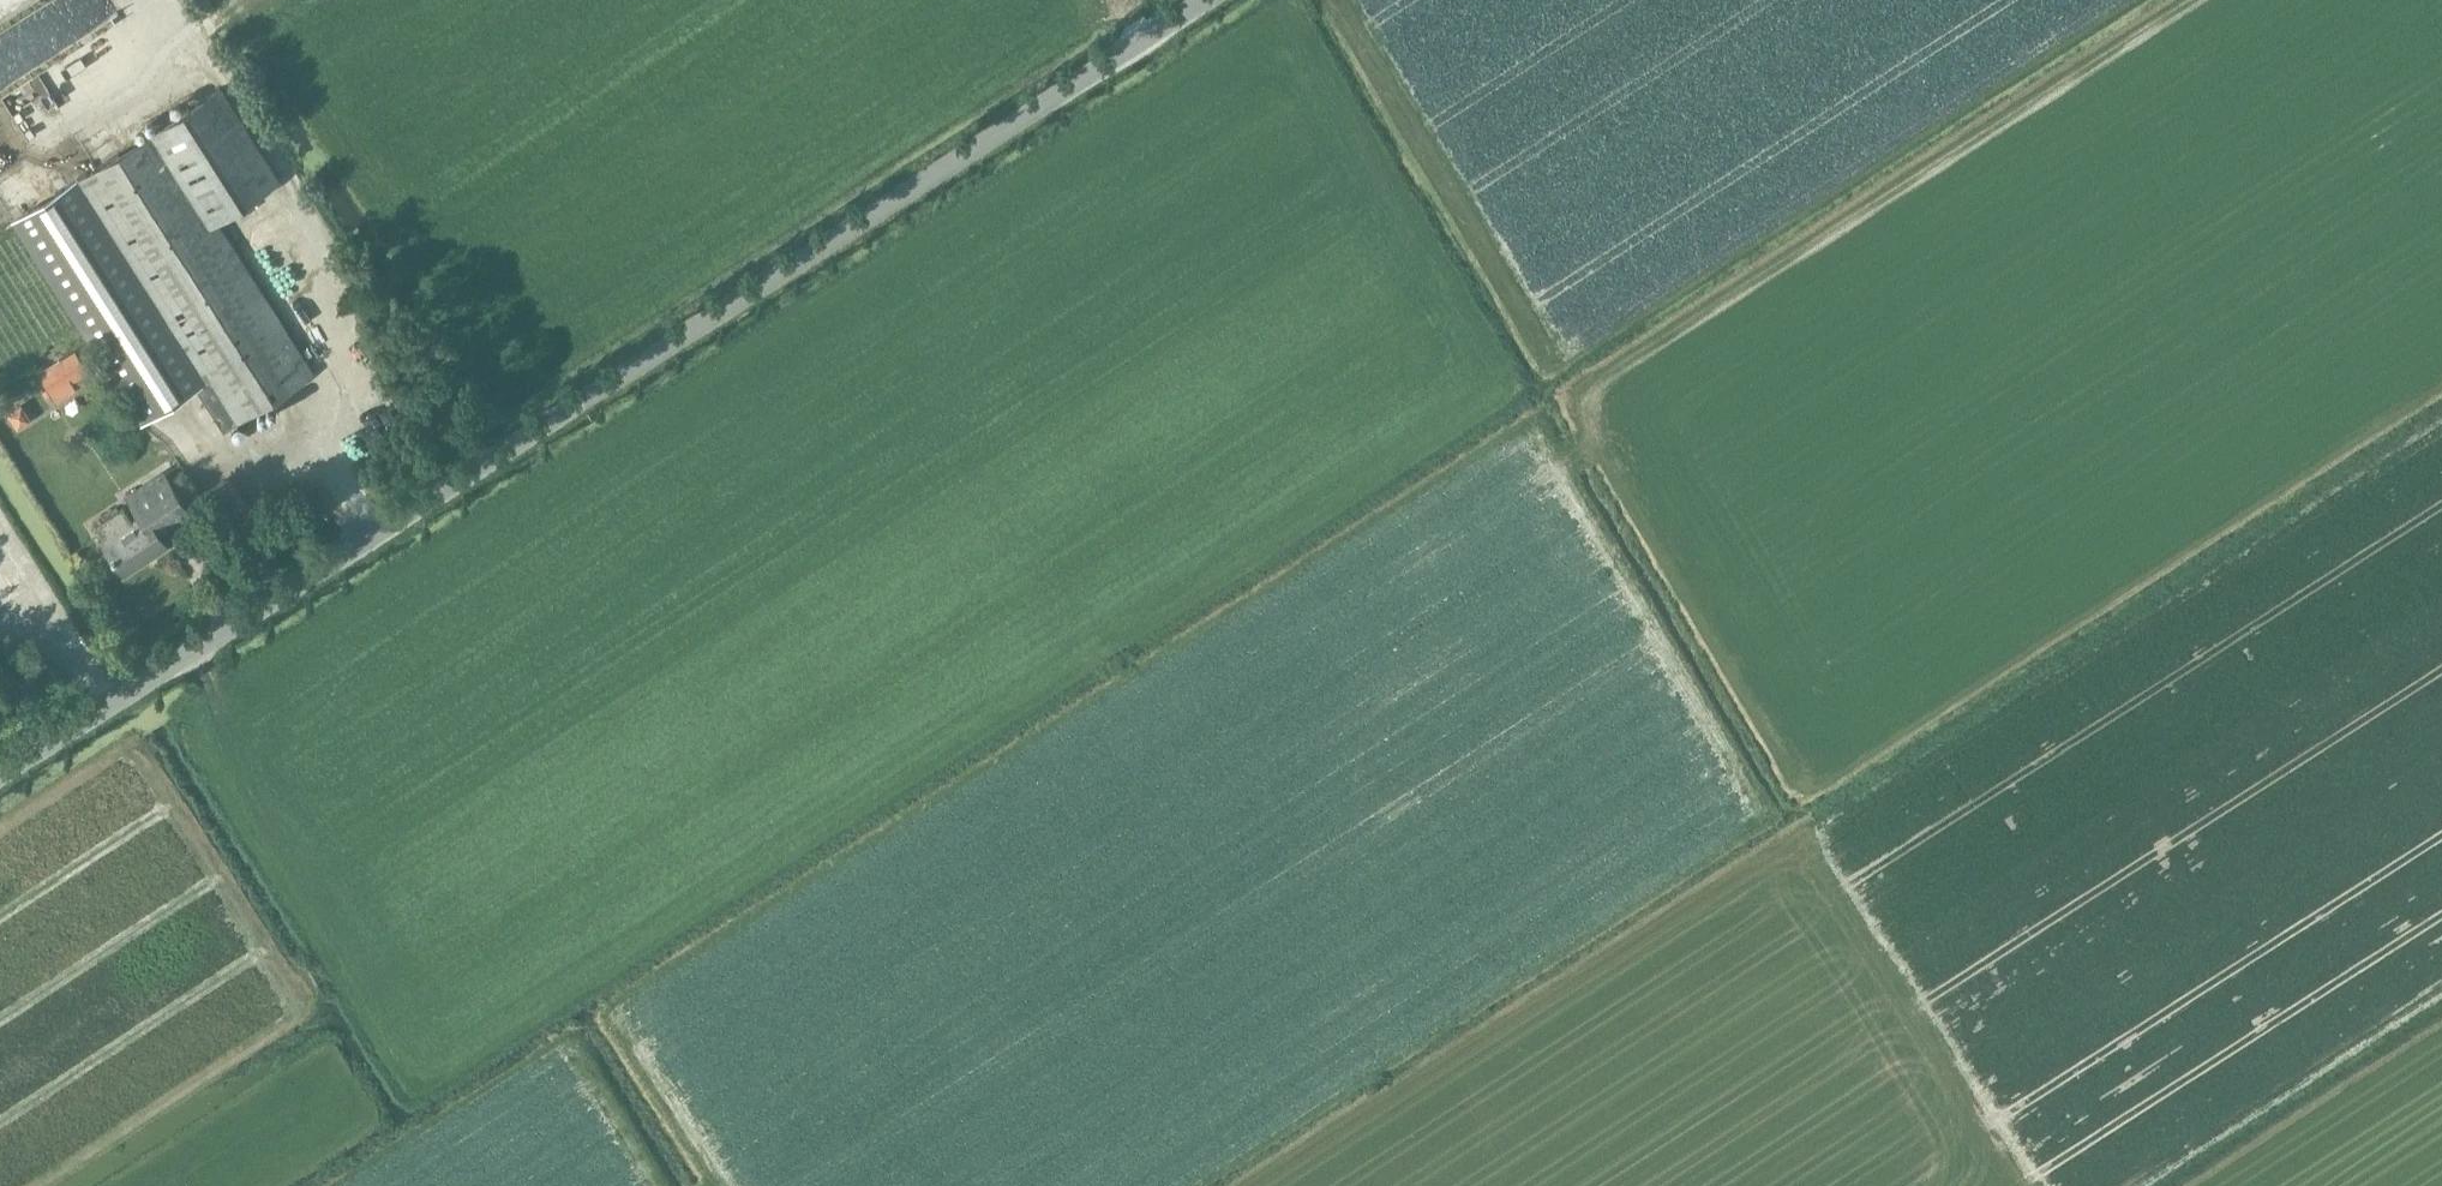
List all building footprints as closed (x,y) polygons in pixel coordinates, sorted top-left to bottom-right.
[(223,432),(315,375),(218,222),(281,181),(221,87),(160,129),(12,221),(142,425),(196,389),(223,432)] [(38,371),(51,392),(73,379),(88,370),(75,349),(38,371)] [(17,424),(29,418),(19,399),(7,405),(17,424)] [(158,534),(192,512),(164,471),(125,497),(137,515),(101,538),(112,556),(114,555),(125,571),(165,545),(158,534)]
